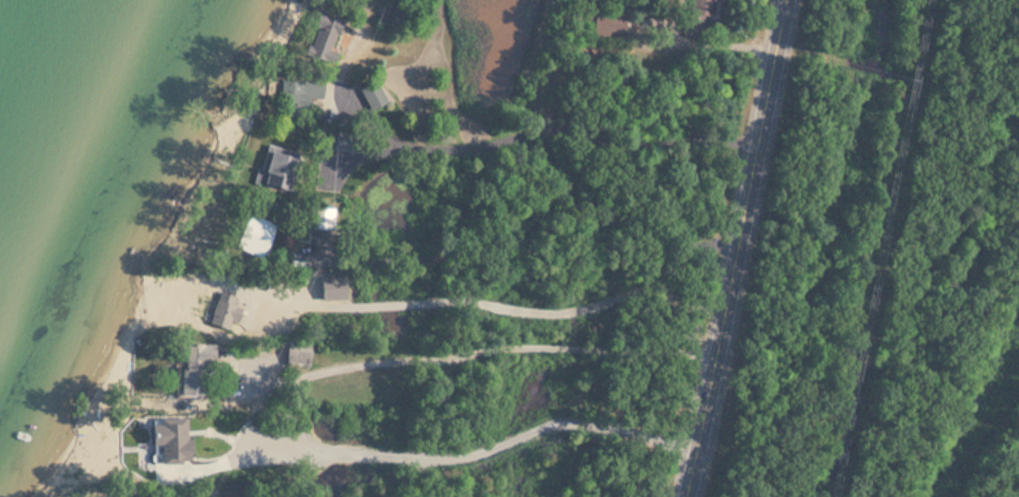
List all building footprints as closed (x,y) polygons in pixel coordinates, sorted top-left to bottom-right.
[(403,3),(387,0),(386,0),(382,23),(400,26),(403,3)] [(686,29),(713,31),(715,0),(688,0),(686,29)] [(343,20),(320,12),(305,54),(328,62),(343,20)] [(590,35),(625,35),(625,12),(590,12),(590,35)] [(323,81),(282,79),(281,115),(298,115),(299,102),(323,102),(323,81)] [(366,85),(369,107),(384,105),(381,83),(366,85)] [(256,183),(287,193),(300,154),(268,144),(256,183)] [(236,248),(264,258),(277,225),(249,214),(236,248)] [(215,345),(181,344),(181,396),(203,396),(203,370),(214,370),(215,345)]
